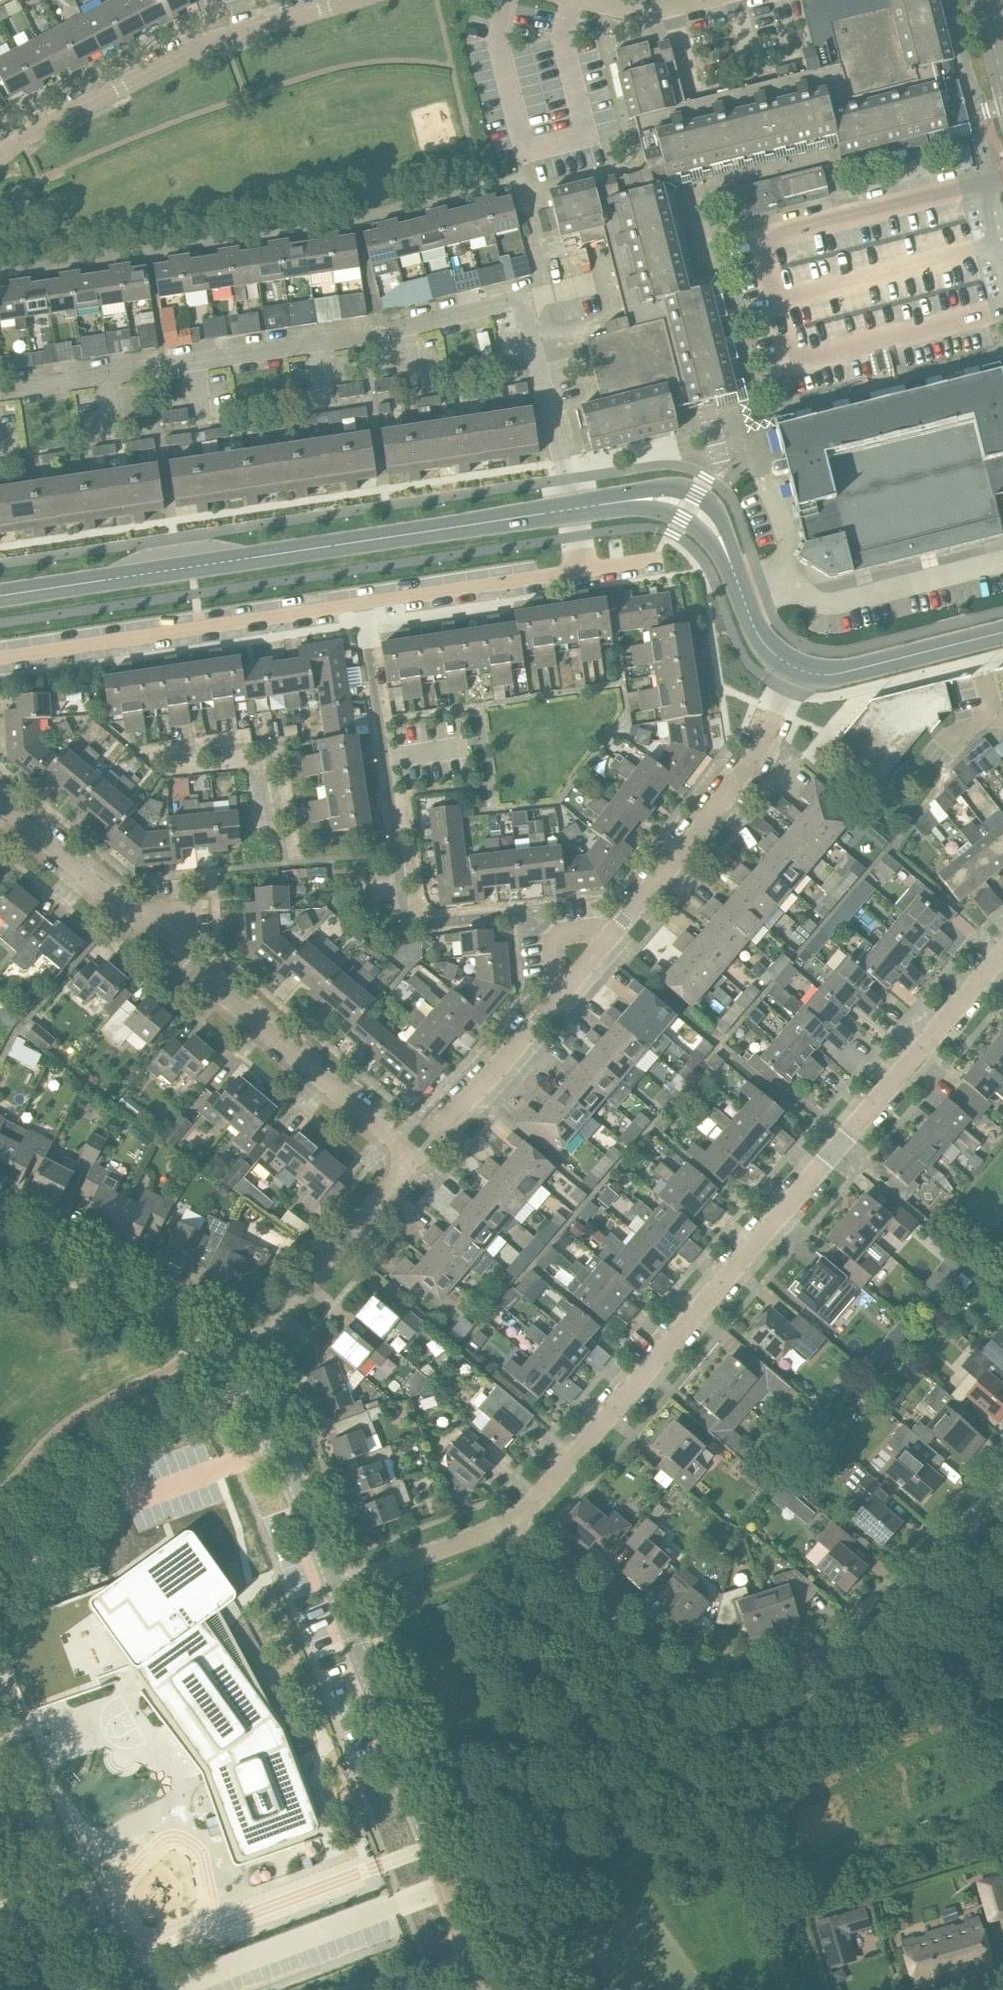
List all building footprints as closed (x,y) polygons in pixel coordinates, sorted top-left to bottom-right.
[(131,0),(112,0),(105,4),(126,44),(135,40),(132,35),(146,28),(131,0)] [(160,0),(131,0),(146,28),(159,21),(162,26),(171,21),(160,0)] [(171,21),(180,17),(177,12),(191,5),(189,0),(160,0),(171,21)] [(661,179),(835,135),(840,156),(852,153),(865,161),(972,134),(971,133),(958,80),(954,78),(949,61),(953,60),(938,0),(811,0),(802,2),(814,50),(804,52),(808,72),(798,75),(795,63),(776,68),(778,79),(685,103),(669,41),(658,44),(659,49),(650,52),(650,50),(648,42),(616,50),(616,51),(617,55),(618,60),(617,61),(616,63),(619,75),(630,120),(635,118),(647,166),(646,168),(644,170),(643,173),(641,173),(636,175),(616,180),(615,176),(611,177),(607,178),(603,179),(604,184),(595,187),(593,180),(549,191),(561,237),(579,232),(582,244),(606,238),(626,318),(607,323),(609,333),(587,339),(602,401),(581,406),(593,452),(679,430),(673,409),(737,393),(710,286),(704,287),(698,289),(694,290),(689,291),(661,179)] [(126,44),(105,4),(83,15),(101,51),(114,44),(117,49),(126,44)] [(1,21),(9,17),(3,6),(0,8),(0,20),(1,21)] [(83,15),(60,27),(81,67),(90,63),(87,58),(101,51),(83,15)] [(81,67),(60,27),(38,38),(56,74),(69,67),(72,72),(81,67)] [(56,74),(38,38),(15,50),(36,90),(45,86),(42,81),(56,74)] [(15,50),(0,57),(0,76),(11,97),(24,90),(27,95),(36,90),(15,50)] [(802,174),(746,188),(753,214),(829,194),(826,181),(825,181),(823,170),(821,170),(820,168),(802,173),(802,174)] [(496,195),(485,198),(494,234),(519,228),(511,197),(497,201),(496,195)] [(494,234),(485,198),(475,201),(476,206),(462,209),(470,240),(484,237),(487,247),(497,244),(494,234)] [(436,210),(446,246),(470,240),(462,209),(448,213),(447,208),(436,210)] [(421,253),(446,246),(436,210),(426,213),(427,218),(413,222),(421,253)] [(397,259),(421,253),(413,222),(399,225),(398,220),(387,223),(397,259)] [(397,259),(387,223),(377,225),(378,231),(364,234),(375,277),(400,271),(397,259)] [(329,234),(334,271),(360,268),(358,256),(355,236),(340,238),(339,233),(329,234)] [(305,244),(307,262),(309,275),(334,271),(329,234),(318,236),(319,241),(305,244)] [(309,275),(307,262),(305,244),(290,246),(289,240),(279,242),(284,279),(309,275)] [(259,283),(284,279),(279,242),(268,243),(269,249),(255,251),(257,268),(259,283)] [(259,283),(257,268),(255,251),(240,253),(240,248),(229,249),(234,286),(237,302),(247,300),(245,285),(259,283)] [(205,259),(210,290),(234,286),(229,249),(218,251),(219,256),(205,259)] [(500,257),(502,264),(506,281),(531,275),(526,255),(510,259),(509,254),(500,257)] [(179,257),(184,289),(185,294),(210,290),(205,259),(191,261),(190,255),(179,257)] [(185,294),(184,289),(179,257),(168,258),(169,264),(154,266),(159,298),(185,294)] [(120,266),(126,303),(151,299),(150,287),(147,267),(132,270),(131,264),(120,266)] [(506,281),(502,264),(491,267),(495,284),(506,281)] [(96,275),(101,306),(126,303),(120,266),(109,267),(110,273),(96,275)] [(457,294),(468,291),(462,267),(451,270),(457,294)] [(451,270),(427,276),(433,300),(457,294),(451,270)] [(76,310),(101,306),(96,275),(82,277),(81,272),(71,273),(76,310)] [(61,280),(47,282),(51,314),(66,312),(67,319),(77,317),(76,310),(71,273),(60,275),(61,280)] [(403,286),(409,306),(433,300),(427,276),(403,282),(403,286)] [(26,318),(51,314),(47,282),(32,285),(31,279),(21,281),(26,318)] [(26,318),(21,281),(10,282),(11,288),(0,289),(0,317),(1,321),(15,319),(16,331),(28,329),(26,318)] [(383,312),(409,306),(403,286),(394,288),(396,296),(380,300),(383,312)] [(364,293),(338,296),(340,308),(341,319),(367,316),(364,293)] [(338,296),(313,300),(316,323),(341,319),(340,308),(338,296)] [(316,323),(313,300),(288,304),(292,327),(300,326),(316,323)] [(283,328),(292,327),(288,304),(263,308),(267,331),(283,328)] [(261,332),(258,313),(239,315),(240,322),(242,334),(261,332)] [(240,322),(239,315),(230,317),(233,336),(242,334),(240,322)] [(226,317),(214,319),(217,338),(229,336),(226,317)] [(205,340),(217,338),(214,319),(202,321),(205,340)] [(139,337),(131,338),(133,351),(159,347),(155,323),(137,326),(139,337)] [(179,344),(177,325),(164,327),(166,346),(179,344)] [(192,342),(200,341),(198,328),(190,329),(192,342)] [(190,329),(181,331),(183,343),(192,342),(190,329)] [(124,352),(133,351),(131,338),(130,332),(122,333),(124,352)] [(493,356),(487,332),(478,335),(483,358),(493,356)] [(105,335),(80,338),(81,345),(83,358),(108,355),(105,335)] [(58,362),(83,358),(81,345),(56,349),(58,362)] [(56,349),(31,352),(34,366),(58,362),(56,349)] [(2,371),(34,366),(31,352),(0,357),(2,371)] [(513,360),(514,372),(523,371),(521,359),(513,360)] [(505,362),(506,373),(514,372),(513,360),(505,362)] [(506,373),(505,362),(496,363),(498,375),(506,373)] [(1002,370),(776,427),(785,461),(776,464),(775,464),(774,465),(773,466),(772,467),(772,468),(772,469),(772,470),(772,471),(772,472),(773,472),(773,473),(774,474),(775,475),(776,475),(777,475),(778,475),(779,475),(788,473),(805,543),(797,558),(831,578),(1002,535),(1002,375),(1002,370)] [(393,391),(401,390),(400,377),(391,379),(393,391)] [(391,379),(383,380),(385,392),(393,391),(391,379)] [(385,392),(383,380),(374,381),(376,393),(385,392)] [(356,396),(365,395),(363,383),(354,384),(356,396)] [(528,391),(527,383),(515,384),(516,393),(528,391)] [(354,384),(346,385),(348,397),(356,396),(354,384)] [(346,385),(337,387),(339,399),(348,397),(346,385)] [(480,399),(491,397),(490,388),(478,390),(480,399)] [(478,390),(467,392),(468,400),(480,399),(478,390)] [(430,406),(441,404),(440,396),(428,397),(430,406)] [(428,397),(417,399),(418,408),(430,406),(428,397)] [(391,412),(390,403),(378,405),(379,414),(391,412)] [(355,408),(356,417),(368,415),(366,407),(355,408)] [(356,417),(355,408),(341,411),(342,419),(356,417)] [(181,422),(189,421),(187,409),(179,410),(181,422)] [(539,453),(533,409),(482,416),(489,461),(509,458),(510,466),(520,465),(519,456),(539,453)] [(179,410),(171,412),(172,424),(181,422),(179,410)] [(171,412),(162,413),(164,425),(172,424),(171,412)] [(316,414),(317,423),(329,421),(328,412),(316,414)] [(317,423),(316,414),(304,416),(306,425),(317,423)] [(143,428),(152,427),(150,415),(142,416),(143,428)] [(142,416),(133,417),(135,429),(143,428),(142,416)] [(482,416),(432,424),(439,468),(459,465),(460,474),(470,472),(469,464),(489,461),(482,416)] [(133,417),(125,419),(127,430),(135,429),(133,417)] [(266,422),(268,430),(279,429),(278,420),(266,422)] [(268,430),(266,422),(255,423),(256,432),(268,430)] [(432,424),(382,432),(388,476),(409,473),(410,481),(421,480),(419,471),(439,468),(432,424)] [(216,429),(218,438),(229,436),(228,427),(216,429)] [(218,438),(216,429),(205,431),(206,440),(218,438)] [(193,442),(191,433),(177,435),(179,444),(193,442)] [(377,477),(370,433),(320,441),(327,485),(346,482),(348,491),(358,489),(356,480),(377,477)] [(179,444),(177,435),(166,437),(167,446),(179,444)] [(154,439),(142,440),(144,449),(155,447),(154,439)] [(129,442),(130,451),(144,449),(142,440),(129,442)] [(270,448),(277,492),(297,489),(298,498),(308,497),(307,488),(327,485),(320,441),(270,448)] [(105,455),(117,453),(115,444),(104,446),(105,455)] [(104,446),(92,448),(94,457),(105,455),(104,446)] [(220,456),(227,500),(247,497),(248,506),(258,504),(257,495),(277,492),(270,448),(220,456)] [(66,452),(54,454),(55,462),(67,461),(66,452)] [(43,455),(44,464),(55,462),(54,454),(43,455)] [(220,456),(170,463),(176,507),(197,504),(198,513),(208,512),(207,503),(227,500),(220,456)] [(17,468),(16,459),(4,461),(5,470),(17,468)] [(158,465),(108,473),(114,517),(134,514),(135,523),(146,521),(144,512),(165,509),(158,465)] [(108,473),(58,480),(64,524),(84,521),(85,530),(96,529),(95,520),(114,517),(108,473)] [(58,480),(8,488),(15,532),(34,529),(36,537),(46,536),(45,527),(64,524),(58,480)] [(0,489),(0,534),(15,532),(8,488),(0,489)] [(639,598),(644,627),(644,631),(673,627),(668,593),(658,595),(656,587),(649,588),(650,596),(639,598)] [(580,649),(582,661),(602,658),(600,646),(613,644),(611,632),(607,603),(606,599),(590,602),(588,590),(576,592),(577,604),(561,606),(567,651),(580,649)] [(625,600),(607,603),(611,632),(644,627),(639,598),(633,599),(632,590),(624,591),(625,600)] [(518,633),(519,632),(523,657),(535,656),(537,668),(557,665),(555,653),(567,651),(561,606),(544,608),(543,597),(531,599),(532,610),(515,613),(517,624),(518,633)] [(489,628),(473,631),(479,676),(491,674),(492,686),(513,683),(511,671),(525,669),(523,657),(519,632),(518,633),(517,624),(501,626),(499,615),(487,617),(489,628)] [(479,676),(473,631),(456,633),(454,622),(442,624),(444,635),(430,637),(437,682),(447,681),(448,693),(468,689),(466,678),(479,676)] [(701,640),(690,642),(687,625),(673,627),(644,631),(643,631),(645,645),(633,647),(636,667),(648,665),(650,684),(695,677),(692,654),(703,652),(701,640)] [(437,682),(430,637),(411,640),(409,629),(397,631),(399,642),(381,645),(388,690),(402,688),(403,699),(423,696),(421,685),(437,682)] [(341,641),(308,646),(313,679),(346,674),(344,659),(352,658),(351,650),(343,651),(341,641)] [(299,660),(287,661),(294,709),(301,707),(299,691),(315,689),(313,679),(308,646),(298,647),(299,660)] [(210,651),(211,662),(196,664),(203,710),(215,708),(216,720),(237,717),(235,705),(246,703),(241,669),(240,658),(224,660),(222,649),(210,651)] [(165,658),(166,669),(150,671),(157,717),(170,715),(172,726),(192,723),(190,712),(203,710),(196,664),(179,667),(177,656),(165,658)] [(286,710),(294,709),(287,661),(274,663),(273,658),(263,660),(268,696),(283,693),(286,710)] [(268,696),(263,660),(254,661),(255,666),(241,669),(246,703),(248,716),(256,714),(254,698),(268,696)] [(120,664),(121,676),(104,678),(111,723),(124,721),(126,733),(146,730),(145,718),(157,717),(150,671),(134,674),(132,663),(120,664)] [(349,688),(346,674),(313,679),(315,689),(318,689),(321,707),(351,702),(350,696),(358,694),(357,687),(349,688)] [(708,685),(697,687),(695,677),(650,684),(651,690),(640,692),(643,712),(654,710),(656,723),(667,722),(667,721),(699,716),(701,716),(699,699),(710,697),(708,685)] [(952,710),(945,682),(908,691),(908,692),(909,692),(910,695),(899,702),(892,695),(870,701),(870,703),(838,741),(883,779),(927,728),(932,732),(940,722),(940,721),(938,714),(952,710)] [(6,710),(6,720),(38,718),(51,718),(50,702),(66,701),(66,693),(49,694),(17,696),(18,710),(6,710)] [(446,698),(437,700),(438,708),(447,707),(446,698)] [(351,702),(321,707),(326,739),(356,735),(353,717),(361,716),(361,715),(360,708),(352,710),(351,702)] [(300,712),(296,716),(297,722),(302,724),(306,720),(305,714),(300,712)] [(369,733),(366,715),(361,715),(361,716),(353,717),(356,735),(369,733)] [(667,721),(667,722),(671,746),(705,753),(699,716),(667,721)] [(9,758),(39,744),(38,718),(6,720),(9,758)] [(66,721),(55,727),(58,734),(70,728),(66,721)] [(70,728),(58,734),(61,740),(73,734),(70,728)] [(638,730),(636,737),(649,740),(651,733),(638,730)] [(305,776),(317,775),(319,788),(364,781),(362,764),(373,763),(371,750),(360,752),(357,735),(356,735),(326,739),(312,741),(314,755),(302,757),(305,776)] [(636,737),(635,743),(647,747),(649,740),(636,737)] [(987,776),(995,769),(984,756),(993,748),(984,738),(980,739),(962,760),(975,777),(983,772),(987,776)] [(993,748),(984,756),(995,769),(1001,765),(1001,759),(1002,757),(1002,740),(993,748)] [(38,783),(58,759),(39,744),(9,758),(38,783)] [(657,765),(682,784),(705,753),(671,746),(657,765)] [(64,789),(94,752),(88,747),(78,759),(66,749),(58,759),(38,783),(45,789),(53,779),(64,789)] [(94,752),(64,789),(73,796),(70,800),(77,806),(100,778),(90,770),(100,757),(94,752)] [(620,766),(658,795),(666,783),(676,791),(682,784),(657,765),(647,757),(638,770),(625,759),(620,766)] [(628,782),(620,792),(649,815),(654,808),(650,805),(658,795),(620,766),(615,772),(628,782)] [(100,778),(77,806),(84,813),(88,809),(99,818),(129,781),(123,776),(113,789),(100,778)] [(949,783),(960,797),(969,790),(958,776),(949,783)] [(188,778),(190,800),(198,799),(196,777),(188,778)] [(811,806),(803,814),(802,816),(833,842),(856,815),(833,795),(815,779),(800,796),(811,806)] [(100,835),(108,842),(127,818),(136,808),(124,799),(135,786),(129,781),(99,818),(108,826),(100,835)] [(326,832),(326,833),(371,827),(368,810),(380,808),(378,796),(367,797),(364,781),(319,788),(321,800),(309,802),(312,822),(331,819),(333,831),(326,832)] [(960,797),(949,783),(945,787),(944,792),(952,802),(960,797)] [(649,815),(620,792),(610,806),(597,795),(592,802),(630,831),(639,820),(643,823),(649,815)] [(230,812),(215,814),(218,851),(228,850),(227,845),(241,844),(237,796),(228,797),(230,812)] [(145,810),(152,813),(156,800),(149,798),(145,810)] [(190,800),(195,848),(209,847),(209,852),(218,851),(215,814),(200,815),(198,799),(190,800)] [(164,802),(156,800),(152,813),(160,815),(164,802)] [(195,848),(190,800),(182,801),(184,817),(169,818),(170,831),(173,863),(183,862),(182,849),(195,848)] [(630,831),(592,802),(588,808),(601,818),(591,831),(601,838),(626,857),(632,848),(623,841),(630,831)] [(425,837),(433,836),(434,842),(463,839),(459,805),(430,809),(432,828),(424,829),(425,837)] [(789,831),(819,857),(833,842),(802,816),(803,814),(792,805),(786,813),(797,822),(789,831)] [(920,817),(930,830),(939,823),(929,810),(920,817)] [(999,810),(981,824),(990,834),(1002,851),(1002,815),(999,810)] [(930,830),(920,817),(915,821),(915,827),(923,837),(930,830)] [(146,833),(127,818),(108,842),(136,866),(146,833)] [(535,821),(528,822),(529,834),(537,833),(535,821)] [(968,843),(994,875),(1002,868),(1002,851),(990,834),(981,824),(977,827),(972,821),(959,832),(968,843)] [(575,822),(569,826),(575,837),(581,833),(575,822)] [(569,826),(563,829),(569,840),(575,837),(569,826)] [(136,866),(173,863),(170,831),(146,833),(136,866)] [(764,839),(805,874),(819,857),(789,831),(782,841),(770,831),(764,839)] [(544,832),(537,833),(542,881),(555,880),(556,892),(566,890),(563,860),(561,846),(546,848),(544,832)] [(529,834),(531,850),(516,851),(520,889),(529,888),(529,883),(542,881),(537,833),(529,834)] [(483,839),(485,855),(469,857),(470,873),(474,901),(485,900),(483,888),(496,886),(491,838),(483,839)] [(499,838),(491,838),(496,886),(510,885),(510,890),(520,889),(516,851),(500,853),(499,838)] [(604,886),(626,857),(601,838),(587,857),(604,886)] [(436,858),(438,876),(470,873),(469,857),(465,857),(463,839),(434,842),(435,850),(426,851),(427,859),(436,858)] [(791,890),(805,874),(764,839),(757,846),(768,855),(761,864),(791,890)] [(985,882),(994,875),(968,843),(951,857),(955,862),(981,894),(985,892),(986,883),(985,882)] [(886,853),(874,867),(887,878),(899,864),(886,853)] [(566,890),(604,886),(587,857),(563,860),(566,890)] [(981,894),(955,862),(938,875),(959,902),(969,894),(970,895),(979,896),(981,894)] [(777,907),(791,890),(761,864),(753,873),(742,864),(736,872),(777,907)] [(844,878),(852,885),(859,878),(850,870),(844,878)] [(763,924),(777,907),(736,872),(729,879),(740,889),(733,898),(763,924)] [(474,901),(470,873),(438,876),(439,887),(431,888),(432,895),(440,894),(441,905),(474,901)] [(852,885),(844,878),(830,895),(838,902),(852,885)] [(904,914),(945,949),(952,941),(939,929),(947,920),(935,910),(943,901),(921,883),(913,893),(909,890),(895,906),(904,914)] [(28,941),(46,920),(35,910),(39,904),(15,884),(0,901),(0,918),(10,926),(0,938),(18,953),(28,941)] [(245,913),(276,911),(289,910),(288,895),(305,894),(304,885),(256,889),(257,902),(245,903),(245,913)] [(838,902),(830,895),(815,911),(824,918),(838,902)] [(749,940),(763,924),(733,898),(725,907),(714,897),(708,905),(749,940)] [(735,957),(749,940),(708,905),(701,912),(712,922),(704,931),(735,957)] [(278,936),(276,911),(245,913),(248,951),(278,936)] [(299,925),(310,919),(307,913),(295,919),(299,925)] [(829,939),(844,922),(835,914),(820,932),(829,939)] [(945,949),(904,914),(890,931),(917,955),(925,946),(938,957),(945,949)] [(313,925),(310,919),(299,925),(302,931),(313,925)] [(808,919),(801,927),(810,935),(817,927),(808,919)] [(46,920),(28,941),(18,953),(12,960),(23,970),(27,970),(36,960),(35,955),(39,951),(63,971),(85,944),(61,923),(56,929),(46,920)] [(810,935),(801,927),(793,937),(802,945),(810,935)] [(464,958),(476,957),(507,954),(506,942),(494,944),(492,930),(444,935),(445,944),(462,942),(464,958)] [(679,938),(721,973),(735,957),(704,931),(697,940),(686,930),(679,938)] [(917,955),(890,931),(875,948),(916,983),(923,975),(909,964),(917,955)] [(820,932),(812,941),(821,948),(829,939),(820,932)] [(276,975),(296,951),(278,936),(248,951),(276,975)] [(676,964),(707,990),(721,973),(679,938),(673,945),(684,955),(676,964)] [(292,972),(302,981),(333,945),(327,940),(317,952),(304,942),(296,951),(276,975),(284,981),(292,972)] [(850,957),(861,966),(860,966),(876,980),(887,990),(895,980),(909,991),(916,983),(875,948),(865,940),(850,957)] [(309,993),(316,999),(339,972),(328,963),(339,950),(333,945),(302,981),(312,989),(309,993)] [(811,953),(805,948),(798,957),(804,962),(811,953)] [(510,990),(507,954),(476,957),(478,980),(510,990)] [(775,962),(784,970),(791,961),(782,954),(775,962)] [(841,978),(875,1008),(882,1000),(868,988),(876,980),(860,966),(861,966),(850,957),(849,955),(848,956),(834,973),(841,978)] [(775,981),(784,970),(775,962),(768,970),(758,961),(750,970),(767,984),(772,979),(774,981),(775,981)] [(92,962),(69,988),(84,1001),(87,1003),(96,993),(108,1003),(103,1008),(113,1017),(120,1008),(132,994),(123,986),(128,980),(107,962),(101,969),(92,962)] [(458,966),(446,962),(443,969),(456,973),(458,966)] [(692,1007),(707,990),(676,964),(668,973),(657,964),(651,971),(692,1007)] [(456,973),(443,969),(441,976),(453,980),(456,973)] [(326,1002),(337,1010),(367,974),(362,970),(351,982),(339,972),(316,999),(323,1005),(326,1002)] [(784,970),(775,981),(784,989),(793,978),(784,970)] [(834,973),(819,990),(847,1013),(854,1004),(868,1015),(875,1008),(841,978),(834,973)] [(339,1028),(346,1035),(364,1014),(375,1002),(362,992),(373,979),(367,974),(337,1010),(347,1019),(339,1028)] [(510,990),(478,980),(462,999),(485,1019),(510,990)] [(639,997),(631,1006),(662,1032),(677,1015),(635,980),(629,987),(639,997)] [(752,985),(745,994),(753,1001),(760,992),(752,985)] [(713,995),(726,1007),(732,999),(719,988),(713,995)] [(847,1013),(819,990),(805,1007),(821,1020),(845,1042),(852,1034),(839,1022),(847,1013)] [(425,997),(437,1008),(461,1028),(470,1018),(480,1026),(485,1019),(462,999),(452,991),(442,1002),(430,991),(425,997)] [(753,1001),(745,994),(737,1003),(745,1010),(753,1001)] [(790,1024),(817,1047),(825,1038),(838,1050),(845,1042),(821,1020),(805,1007),(792,996),(783,1006),(796,1018),(790,1024)] [(113,1017),(102,1030),(121,1047),(134,1031),(149,1045),(159,1033),(172,1018),(148,997),(131,1017),(120,1008),(113,1017)] [(648,1049),(662,1032),(631,1006),(624,1015),(613,1006),(606,1013),(648,1049)] [(4,1007),(0,1012),(0,1022),(12,1029),(19,1018),(4,1007)] [(756,1007),(747,1017),(757,1025),(765,1015),(756,1007)] [(427,1019),(415,1009),(410,1015),(446,1046),(455,1036),(459,1039),(465,1032),(461,1028),(437,1008),(427,1019)] [(600,1020),(611,1030),(603,1039),(602,1040),(633,1066),(643,1075),(658,1057),(648,1049),(606,1013),(600,1020)] [(389,1035),(364,1014),(346,1035),(360,1047),(355,1053),(361,1058),(366,1052),(371,1056),(389,1035)] [(406,1044),(417,1054),(439,1073),(447,1064),(438,1056),(446,1046),(410,1015),(405,1021),(417,1031),(406,1044)] [(732,1026),(723,1018),(716,1027),(725,1035),(732,1026)] [(32,1020),(19,1035),(24,1039),(27,1036),(37,1024),(32,1020)] [(55,1040),(37,1024),(27,1036),(45,1052),(55,1040)] [(817,1047),(790,1024),(775,1041),(794,1057),(816,1076),(823,1068),(810,1057),(817,1047)] [(589,1056),(620,1082),(633,1066),(602,1040),(603,1039),(593,1029),(586,1037),(597,1046),(589,1056)] [(993,1045),(1002,1054),(1002,1033),(993,1045)] [(404,1047),(389,1035),(371,1056),(377,1061),(371,1067),(377,1072),(383,1066),(397,1078),(417,1054),(406,1044),(404,1047)] [(18,1036),(13,1047),(22,1051),(27,1041),(18,1036)] [(216,1055),(193,1036),(183,1048),(173,1039),(147,1069),(157,1077),(159,1074),(171,1084),(183,1070),(195,1080),(216,1055)] [(704,1038),(696,1048),(706,1056),(714,1047),(704,1038)] [(794,1057),(775,1041),(761,1059),(755,1055),(748,1063),(769,1082),(777,1073),(788,1083),(796,1073),(809,1085),(816,1076),(794,1057)] [(978,1063),(1002,1084),(1002,1054),(993,1045),(978,1063)] [(439,1073),(417,1054),(397,1078),(405,1085),(400,1092),(405,1096),(411,1090),(419,1097),(439,1073)] [(724,1062),(716,1054),(708,1064),(716,1071),(724,1062)] [(605,1098),(620,1082),(589,1056),(581,1065),(570,1056),(564,1063),(605,1098)] [(591,1115),(605,1098),(564,1063),(558,1070),(569,1079),(561,1089),(583,1107),(591,1115)] [(967,1099),(982,1112),(991,1102),(987,1100),(995,1091),(1002,1098),(1002,1084),(978,1063),(963,1080),(974,1090),(967,1099)] [(686,1067),(679,1075),(688,1083),(695,1075),(686,1067)] [(688,1083),(679,1075),(670,1085),(679,1093),(688,1083)] [(221,1115),(231,1124),(258,1093),(239,1078),(222,1098),(216,1093),(200,1111),(214,1123),(221,1115)] [(751,1101),(743,1112),(773,1137),(780,1129),(781,1130),(781,1129),(774,1123),(783,1112),(748,1082),(740,1091),(751,1101)] [(577,1132),(591,1115),(583,1107),(561,1089),(553,1098),(542,1089),(536,1096),(546,1106),(576,1132),(577,1132)] [(405,1096),(400,1092),(397,1090),(393,1095),(401,1102),(405,1096)] [(671,1099),(662,1091),(655,1099),(664,1107),(671,1099)] [(974,1122),(982,1112),(967,1099),(958,1092),(950,1101),(947,1099),(932,1117),(968,1147),(974,1152),(981,1144),(963,1128),(970,1119),(974,1122)] [(258,1093),(231,1124),(242,1133),(235,1141),(249,1153),(264,1135),(258,1129),(276,1109),(258,1093)] [(122,1098),(116,1105),(122,1109),(134,1118),(139,1112),(122,1098)] [(555,1157),(576,1132),(546,1106),(539,1115),(528,1105),(514,1122),(555,1157)] [(759,1153),(773,1137),(743,1112),(733,1123),(717,1109),(709,1118),(725,1132),(729,1128),(759,1153)] [(643,1113),(634,1123),(644,1131),(652,1120),(643,1113)] [(191,1125),(181,1116),(163,1138),(173,1147),(191,1125)] [(17,1126),(0,1117),(0,1159),(17,1126)] [(671,1123),(664,1117),(655,1127),(663,1133),(671,1123)] [(932,1117),(917,1134),(940,1154),(950,1142),(963,1153),(968,1147),(932,1117)] [(644,1131),(634,1123),(626,1133),(635,1141),(644,1131)] [(17,1126),(0,1159),(0,1176),(18,1185),(29,1163),(40,1168),(45,1159),(53,1144),(17,1126)] [(714,1144),(745,1170),(759,1153),(729,1128),(725,1132),(714,1144)] [(297,1178),(321,1150),(318,1147),(320,1145),(306,1133),(304,1135),(299,1131),(287,1146),(278,1139),(283,1133),(282,1133),(257,1162),(287,1189),(297,1178)] [(510,1158),(540,1184),(555,1167),(513,1132),(507,1140),(518,1149),(510,1158)] [(106,1141),(92,1134),(81,1157),(95,1164),(106,1141)] [(899,1148),(923,1169),(925,1170),(940,1183),(950,1192),(953,1189),(944,1175),(931,1164),(940,1154),(917,1134),(903,1151),(899,1148)] [(745,1170),(714,1144),(706,1154),(695,1144),(687,1153),(723,1183),(732,1173),(739,1179),(740,1178),(739,1177),(745,1170)] [(612,1148),(605,1156),(614,1164),(622,1156),(612,1148)] [(914,1180),(923,1169),(899,1148),(884,1166),(894,1175),(886,1184),(906,1201),(920,1185),(914,1180)] [(321,1150),(297,1178),(312,1191),(304,1201),(321,1216),(345,1187),(341,1192),(332,1184),(345,1170),(321,1150)] [(976,1154),(969,1162),(977,1169),(984,1161),(976,1154)] [(593,1190),(614,1164),(605,1156),(583,1182),(593,1190)] [(45,1159),(40,1168),(29,1191),(57,1205),(78,1164),(65,1158),(61,1167),(45,1159)] [(485,1166),(526,1201),(540,1184),(510,1158),(502,1168),(491,1158),(485,1166)] [(233,1190),(251,1169),(252,1168),(241,1160),(223,1181),(233,1190)] [(661,1161),(652,1171),(660,1178),(668,1169),(669,1168),(661,1161)] [(672,1180),(703,1207),(717,1190),(687,1163),(676,1176),(672,1180)] [(85,1219),(109,1232),(125,1200),(112,1194),(120,1178),(94,1165),(82,1190),(96,1197),(85,1219)] [(482,1192),(512,1218),(526,1201),(485,1166),(479,1173),(490,1182),(482,1192)] [(689,1223),(690,1222),(703,1207),(672,1180),(676,1176),(668,1169),(660,1178),(668,1185),(657,1198),(663,1203),(664,1202),(689,1223)] [(587,1196),(578,1189),(571,1198),(580,1205),(587,1196)] [(125,1200),(109,1232),(135,1244),(146,1222),(160,1229),(173,1205),(144,1191),(137,1206),(125,1200)] [(457,1199),(498,1234),(501,1230),(506,1234),(518,1223),(512,1218),(482,1192),(474,1201),(463,1192),(457,1199)] [(865,1195),(846,1218),(873,1241),(884,1228),(902,1242),(918,1223),(897,1204),(888,1215),(865,1195)] [(461,1215),(453,1225),(476,1244),(484,1251),(498,1234),(457,1199),(450,1206),(461,1215)] [(638,1199),(630,1209),(639,1216),(647,1206),(638,1199)] [(663,1203),(654,1214),(650,1219),(681,1245),(696,1227),(690,1222),(689,1223),(664,1202),(663,1203)] [(636,1235),(667,1261),(681,1245),(650,1219),(654,1214),(646,1207),(639,1216),(647,1223),(636,1235)] [(558,1213),(550,1221),(559,1229),(567,1221),(558,1213)] [(204,1243),(217,1250),(226,1231),(230,1225),(209,1215),(199,1233),(180,1223),(162,1258),(190,1272),(204,1243)] [(873,1241),(846,1218),(827,1239),(850,1259),(840,1271),(861,1289),(861,1290),(881,1267),(864,1252),(873,1241)] [(551,1239),(559,1229),(550,1221),(536,1238),(545,1246),(551,1239)] [(585,1228),(578,1221),(569,1230),(577,1237),(585,1228)] [(484,1251),(476,1244),(453,1225),(445,1234),(434,1225),(428,1232),(470,1267),(481,1277),(495,1260),(484,1251)] [(226,1231),(217,1250),(203,1279),(204,1279),(211,1265),(222,1270),(215,1284),(215,1285),(247,1301),(248,1301),(271,1255),(271,1254),(240,1238),(226,1231)] [(425,1258),(455,1284),(470,1267),(428,1232),(422,1239),(433,1248),(425,1258)] [(573,1240),(564,1233),(556,1242),(565,1249),(573,1240)] [(603,1243),(611,1249),(619,1240),(611,1234),(603,1243)] [(653,1278),(667,1261),(636,1235),(626,1247),(622,1252),(653,1278)] [(545,1246),(536,1238),(529,1246),(522,1255),(531,1262),(538,1253),(545,1246)] [(626,1247),(619,1240),(611,1249),(619,1256),(609,1268),(608,1268),(632,1289),(639,1294),(653,1278),(622,1252),(626,1247)] [(559,1254),(551,1247),(537,1264),(545,1270),(559,1254)] [(953,1254),(944,1264),(957,1275),(965,1265),(953,1254)] [(523,1272),(531,1262),(522,1255),(514,1265),(523,1272)] [(589,1279),(619,1305),(632,1289),(608,1268),(609,1268),(603,1262),(602,1263),(594,1256),(585,1267),(593,1274),(589,1279)] [(860,1290),(861,1289),(840,1271),(823,1257),(808,1274),(804,1270),(795,1281),(799,1284),(795,1289),(800,1293),(797,1297),(815,1314),(816,1313),(830,1324),(859,1289),(860,1290)] [(455,1284),(425,1258),(417,1267),(406,1258),(392,1274),(411,1290),(418,1281),(441,1301),(455,1284)] [(576,1260),(568,1269),(577,1277),(585,1267),(576,1260)] [(968,1266),(962,1273),(972,1281),(978,1274),(968,1266)] [(605,1321),(619,1305),(589,1279),(593,1274),(585,1267),(577,1277),(566,1289),(605,1321)] [(540,1278),(532,1271),(516,1290),(524,1296),(540,1278)] [(501,1285),(493,1294),(502,1301),(510,1292),(501,1285)] [(356,1317),(372,1331),(386,1343),(399,1333),(409,1341),(425,1323),(398,1300),(390,1310),(373,1296),(356,1317)] [(568,1316),(559,1327),(589,1352),(596,1344),(597,1345),(590,1339),(599,1328),(564,1297),(556,1307),(568,1316)] [(797,1332),(771,1309),(749,1335),(779,1361),(792,1346),(801,1354),(806,1348),(814,1354),(827,1339),(798,1314),(798,1315),(805,1322),(797,1332)] [(915,1331),(927,1341),(934,1332),(923,1322),(915,1331)] [(533,1341),(541,1332),(533,1325),(525,1334),(533,1341)] [(395,1350),(386,1343),(372,1331),(364,1341),(347,1327),(329,1348),(349,1365),(352,1367),(357,1372),(368,1359),(379,1368),(395,1350)] [(559,1327),(549,1339),(545,1343),(575,1368),(589,1352),(559,1327)] [(896,1348),(904,1338),(894,1329),(886,1339),(896,1348)] [(1002,1371),(1002,1330),(1001,1329),(981,1352),(1002,1371)] [(487,1339),(479,1332),(471,1342),(479,1349),(487,1339)] [(531,1360),(561,1385),(575,1368),(545,1343),(549,1339),(541,1332),(533,1341),(541,1348),(531,1360)] [(329,1348),(312,1369),(316,1379),(310,1381),(313,1389),(308,1391),(317,1415),(322,1413),(323,1415),(327,1425),(337,1422),(365,1412),(361,1400),(352,1403),(342,1376),(346,1375),(352,1367),(349,1365),(329,1348)] [(981,1352),(977,1348),(961,1367),(979,1382),(968,1395),(998,1421),(1002,1415),(1002,1387),(996,1381),(1002,1372),(1002,1371),(981,1352)] [(464,1357),(458,1352),(451,1361),(456,1366),(464,1357)] [(897,1356),(889,1365),(898,1372),(906,1363),(897,1356)] [(712,1378),(748,1409),(767,1387),(781,1399),(791,1387),(766,1366),(755,1378),(730,1357),(712,1378)] [(869,1358),(862,1367),(872,1376),(880,1367),(869,1358)] [(561,1385),(531,1360),(523,1370),(511,1359),(503,1368),(539,1399),(548,1388),(555,1394),(555,1393),(554,1392),(561,1385)] [(420,1371),(431,1380),(436,1375),(428,1364),(420,1371)] [(736,1452),(739,1449),(744,1443),(730,1430),(748,1409),(712,1378),(694,1399),(719,1420),(709,1433),(734,1454),(736,1452)] [(491,1403),(472,1424),(486,1436),(501,1449),(520,1427),(523,1429),(534,1416),(498,1385),(486,1399),(491,1403)] [(918,1421),(910,1431),(927,1445),(935,1436),(964,1461),(983,1439),(953,1413),(961,1404),(938,1385),(924,1402),(941,1416),(928,1430),(918,1421)] [(412,1386),(406,1393),(412,1397),(420,1393),(412,1386)] [(381,1412),(379,1406),(365,1412),(337,1422),(343,1436),(332,1441),(340,1463),(361,1456),(368,1453),(364,1440),(377,1435),(370,1417),(381,1412)] [(704,1448),(674,1422),(654,1446),(667,1458),(659,1467),(661,1469),(674,1480),(687,1491),(704,1470),(693,1461),(704,1448)] [(927,1445),(910,1431),(903,1425),(887,1444),(899,1455),(885,1472),(921,1503),(941,1478),(917,1458),(927,1445)] [(490,1450),(467,1430),(447,1453),(456,1461),(449,1470),(451,1472),(450,1473),(457,1492),(470,1488),(472,1489),(475,1485),(486,1481),(484,1475),(487,1471),(478,1463),(490,1450)] [(393,1452),(390,1445),(368,1453),(361,1456),(365,1467),(345,1475),(353,1497),(373,1489),(397,1481),(393,1471),(394,1468),(395,1465),(394,1462),(391,1460),(388,1458),(387,1455),(393,1452)] [(661,1469),(654,1478),(666,1489),(674,1480),(661,1469)] [(865,1504),(852,1520),(868,1534),(883,1547),(904,1522),(884,1506),(894,1495),(879,1482),(869,1474),(852,1493),(865,1504)] [(411,1501),(402,1479),(397,1481),(373,1489),(378,1501),(357,1508),(366,1531),(400,1518),(396,1507),(411,1501)] [(794,1494),(783,1485),(769,1500),(781,1510),(794,1494)] [(607,1521),(583,1501),(561,1527),(589,1549),(596,1541),(608,1551),(629,1527),(613,1513),(607,1521)] [(666,1534),(647,1518),(625,1543),(636,1552),(620,1571),(645,1592),(672,1560),(656,1546),(666,1534)] [(855,1541),(833,1522),(818,1540),(830,1551),(817,1567),(847,1592),(868,1568),(847,1550),(855,1541)] [(25,1707),(25,1708),(26,1708),(26,1709),(27,1710),(28,1710),(28,1711),(29,1711),(30,1711),(31,1711),(31,1712),(32,1712),(33,1711),(34,1711),(117,1682),(114,1673),(134,1666),(148,1686),(140,1692),(202,1773),(217,1816),(223,1833),(232,1861),(233,1862),(233,1863),(234,1863),(234,1864),(235,1864),(235,1865),(236,1865),(237,1866),(238,1866),(239,1866),(240,1866),(241,1866),(242,1866),(321,1838),(319,1831),(314,1832),(315,1832),(316,1831),(317,1830),(318,1829),(318,1828),(318,1827),(319,1826),(318,1826),(318,1825),(318,1824),(318,1823),(308,1796),(305,1798),(301,1786),(304,1785),(285,1735),(284,1732),(283,1730),(281,1728),(280,1726),(225,1649),(224,1648),(223,1647),(222,1647),(222,1646),(221,1646),(220,1646),(219,1646),(218,1646),(217,1646),(216,1646),(216,1647),(215,1647),(199,1626),(233,1601),(234,1601),(234,1600),(235,1600),(235,1599),(236,1599),(236,1598),(236,1597),(236,1596),(236,1595),(236,1594),(236,1593),(236,1592),(235,1592),(235,1591),(194,1535),(194,1534),(193,1534),(193,1533),(192,1533),(192,1532),(191,1532),(190,1532),(189,1532),(188,1532),(187,1532),(186,1532),(185,1533),(84,1605),(82,1606),(78,1597),(2,1626),(1,1626),(0,1627),(0,1641),(25,1707)] [(707,1587),(681,1566),(667,1584),(676,1592),(662,1610),(686,1630),(709,1602),(701,1595),(707,1587)] [(763,1594),(775,1630),(800,1622),(790,1593),(797,1591),(809,1601),(819,1589),(795,1569),(772,1576),(776,1590),(763,1594)] [(750,1638),(775,1630),(763,1594),(751,1598),(747,1585),(723,1592),(715,1623),(730,1626),(734,1611),(741,1609),(750,1638)] [(217,1816),(205,1820),(211,1837),(223,1833),(217,1816)] [(309,1854),(301,1857),(305,1869),(313,1866),(309,1854)] [(1001,1874),(976,1881),(988,1923),(1002,1919),(1002,1881),(1001,1874)] [(845,1913),(813,1923),(826,1966),(851,1959),(843,1933),(851,1931),(845,1913)] [(978,1916),(900,1940),(915,1989),(919,1989),(994,1967),(978,1916)] [(116,1931),(113,1922),(90,1931),(93,1939),(103,1935),(116,1931)] [(122,1947),(118,1938),(96,1946),(99,1955),(122,1947)]
